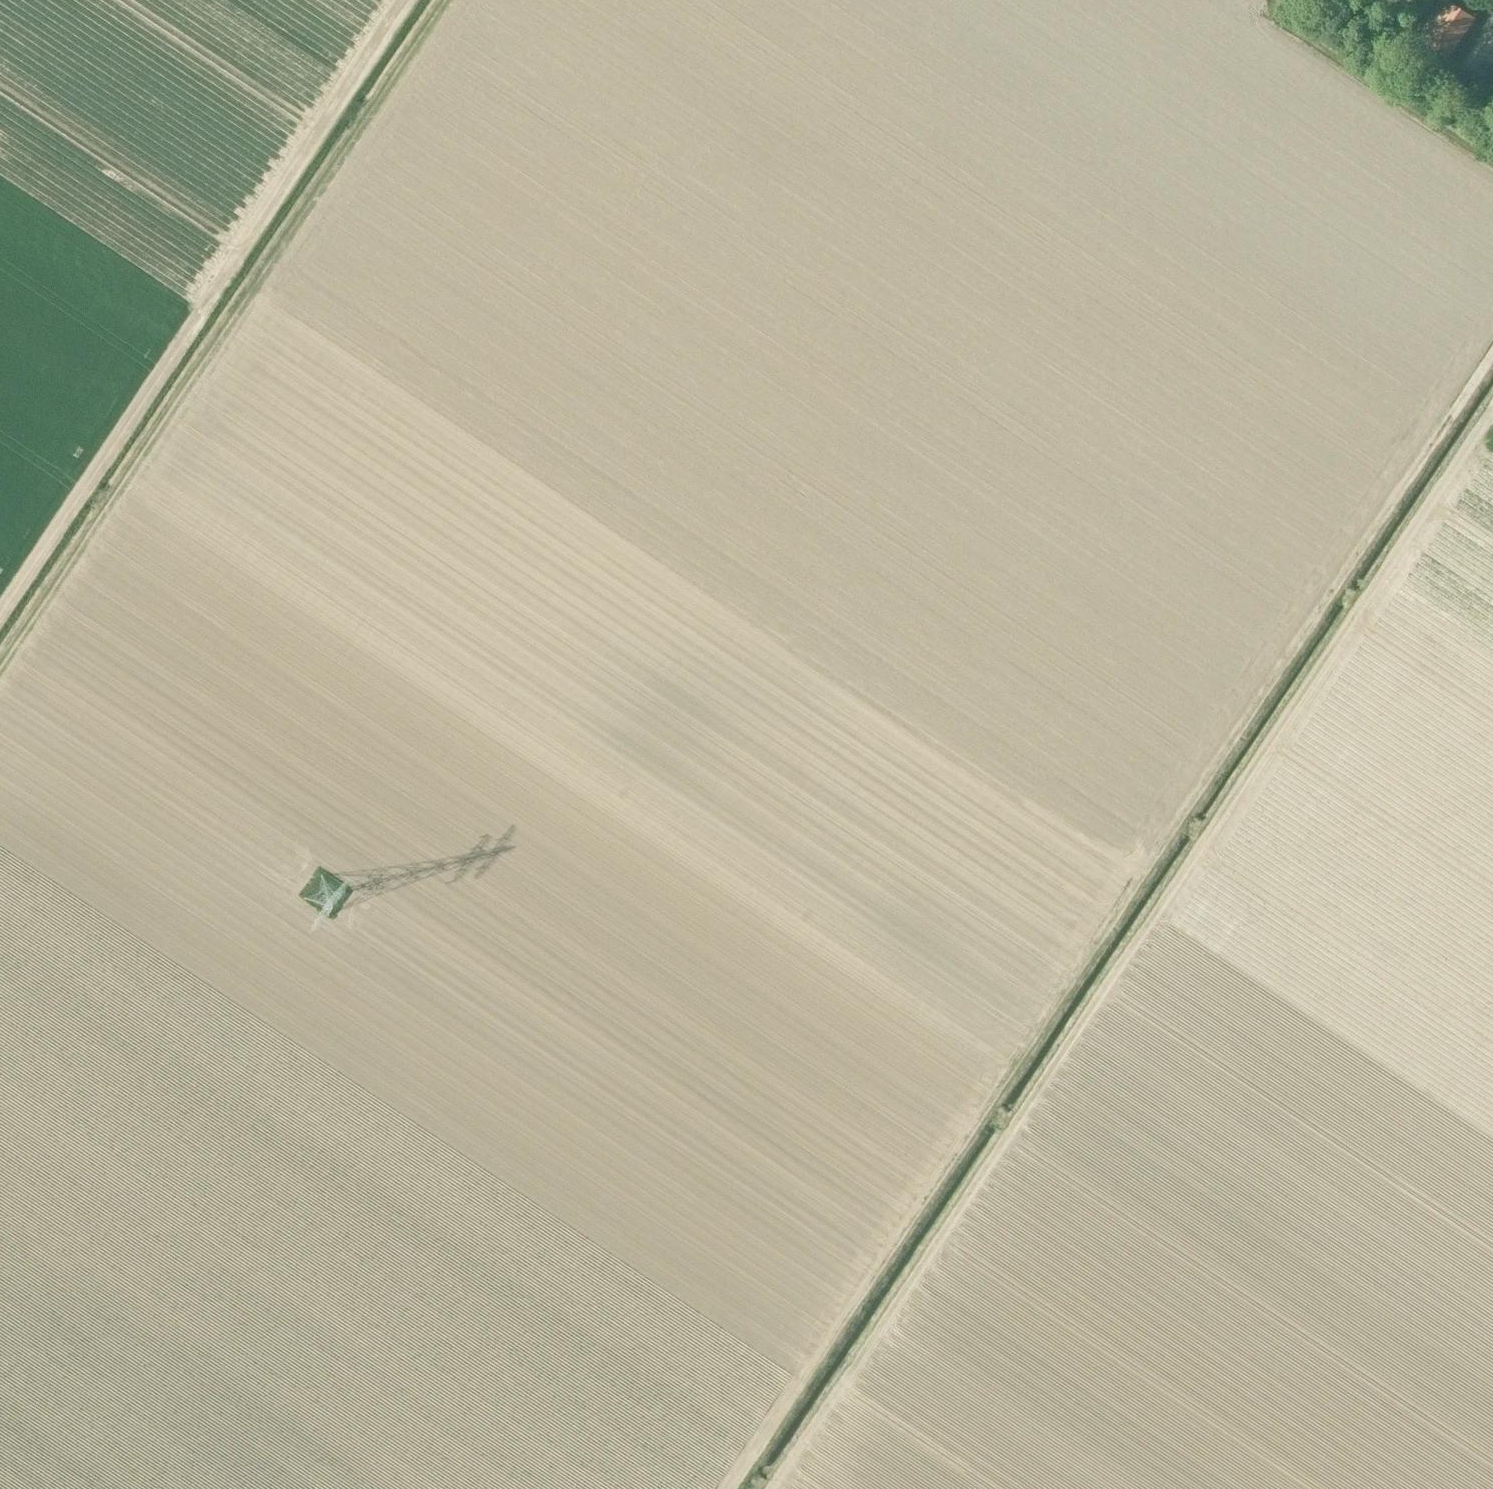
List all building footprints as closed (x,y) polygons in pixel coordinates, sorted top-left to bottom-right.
[(1448,59),(1476,18),(1450,0),(1440,0),(1415,36),(1448,59)]
